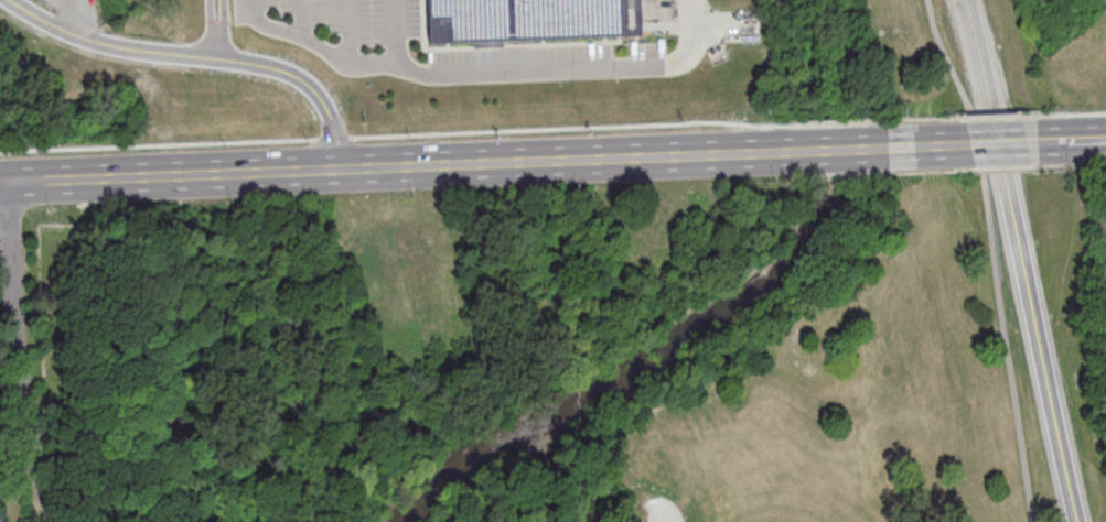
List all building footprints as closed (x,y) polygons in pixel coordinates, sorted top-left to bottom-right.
[(430,47),(428,0),(644,0),(645,39),(430,47)]
